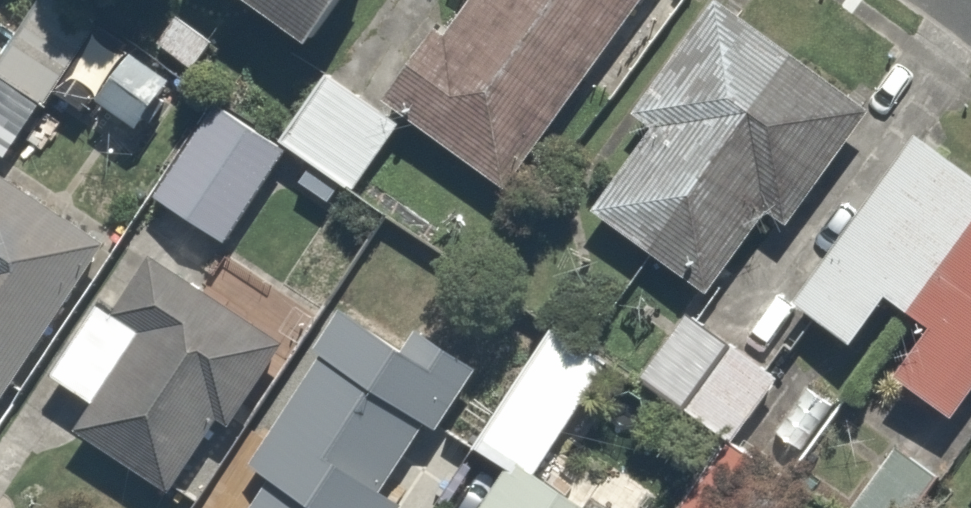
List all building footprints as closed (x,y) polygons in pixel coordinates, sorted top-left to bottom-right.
[(55,0),(31,0),(0,44),(0,67),(40,95),(90,24),(55,0)] [(303,27),(324,0),(269,0),(303,27)] [(388,90),(496,170),(623,0),(455,0),(388,90)] [(728,0),(707,0),(628,104),(642,114),(574,203),(689,290),(754,204),(784,227),(873,110),(728,0)] [(399,118),(325,64),(276,130),(350,185),(399,118)] [(284,142),(208,93),(150,184),(226,233),(284,142)] [(915,126),(789,293),(858,346),(899,291),(930,314),(889,368),(943,409),(970,372),(970,168),(915,126)] [(0,170),(0,372),(95,237),(0,170)] [(108,308),(86,294),(41,362),(88,394),(68,424),(161,485),(267,323),(149,245),(108,308)] [(775,367),(679,307),(637,375),(732,435),(775,367)] [(333,314),(251,456),(265,464),(239,507),(399,507),(404,499),(371,480),(412,408),(436,421),(474,356),(414,321),(396,351),(333,314)] [(681,490),(607,449),(582,494),(538,469),(602,354),(539,319),(472,438),(499,453),(469,507),(671,507),(681,490)] [(891,442),(842,506),(845,507),(897,507),(926,469),(891,442)]
